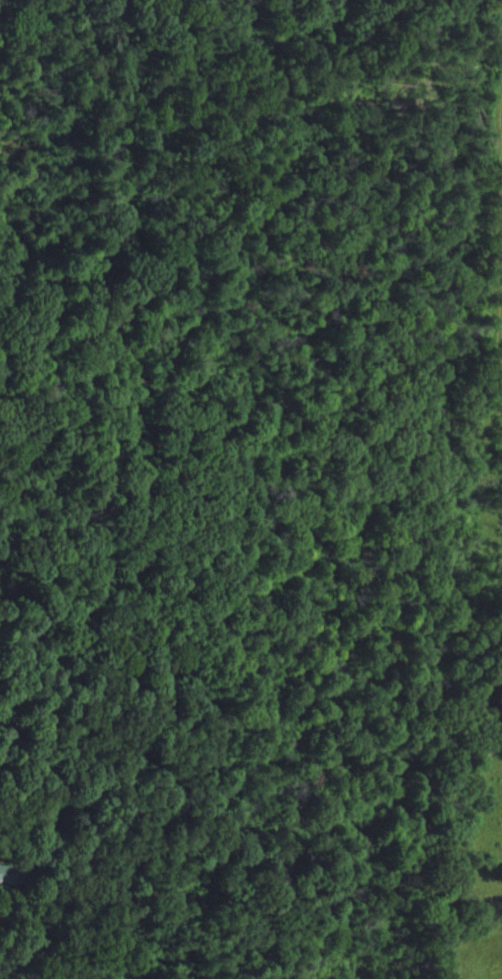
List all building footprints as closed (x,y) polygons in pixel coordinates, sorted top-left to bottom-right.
[(0,866),(0,884),(11,884),(11,866),(0,866)]
